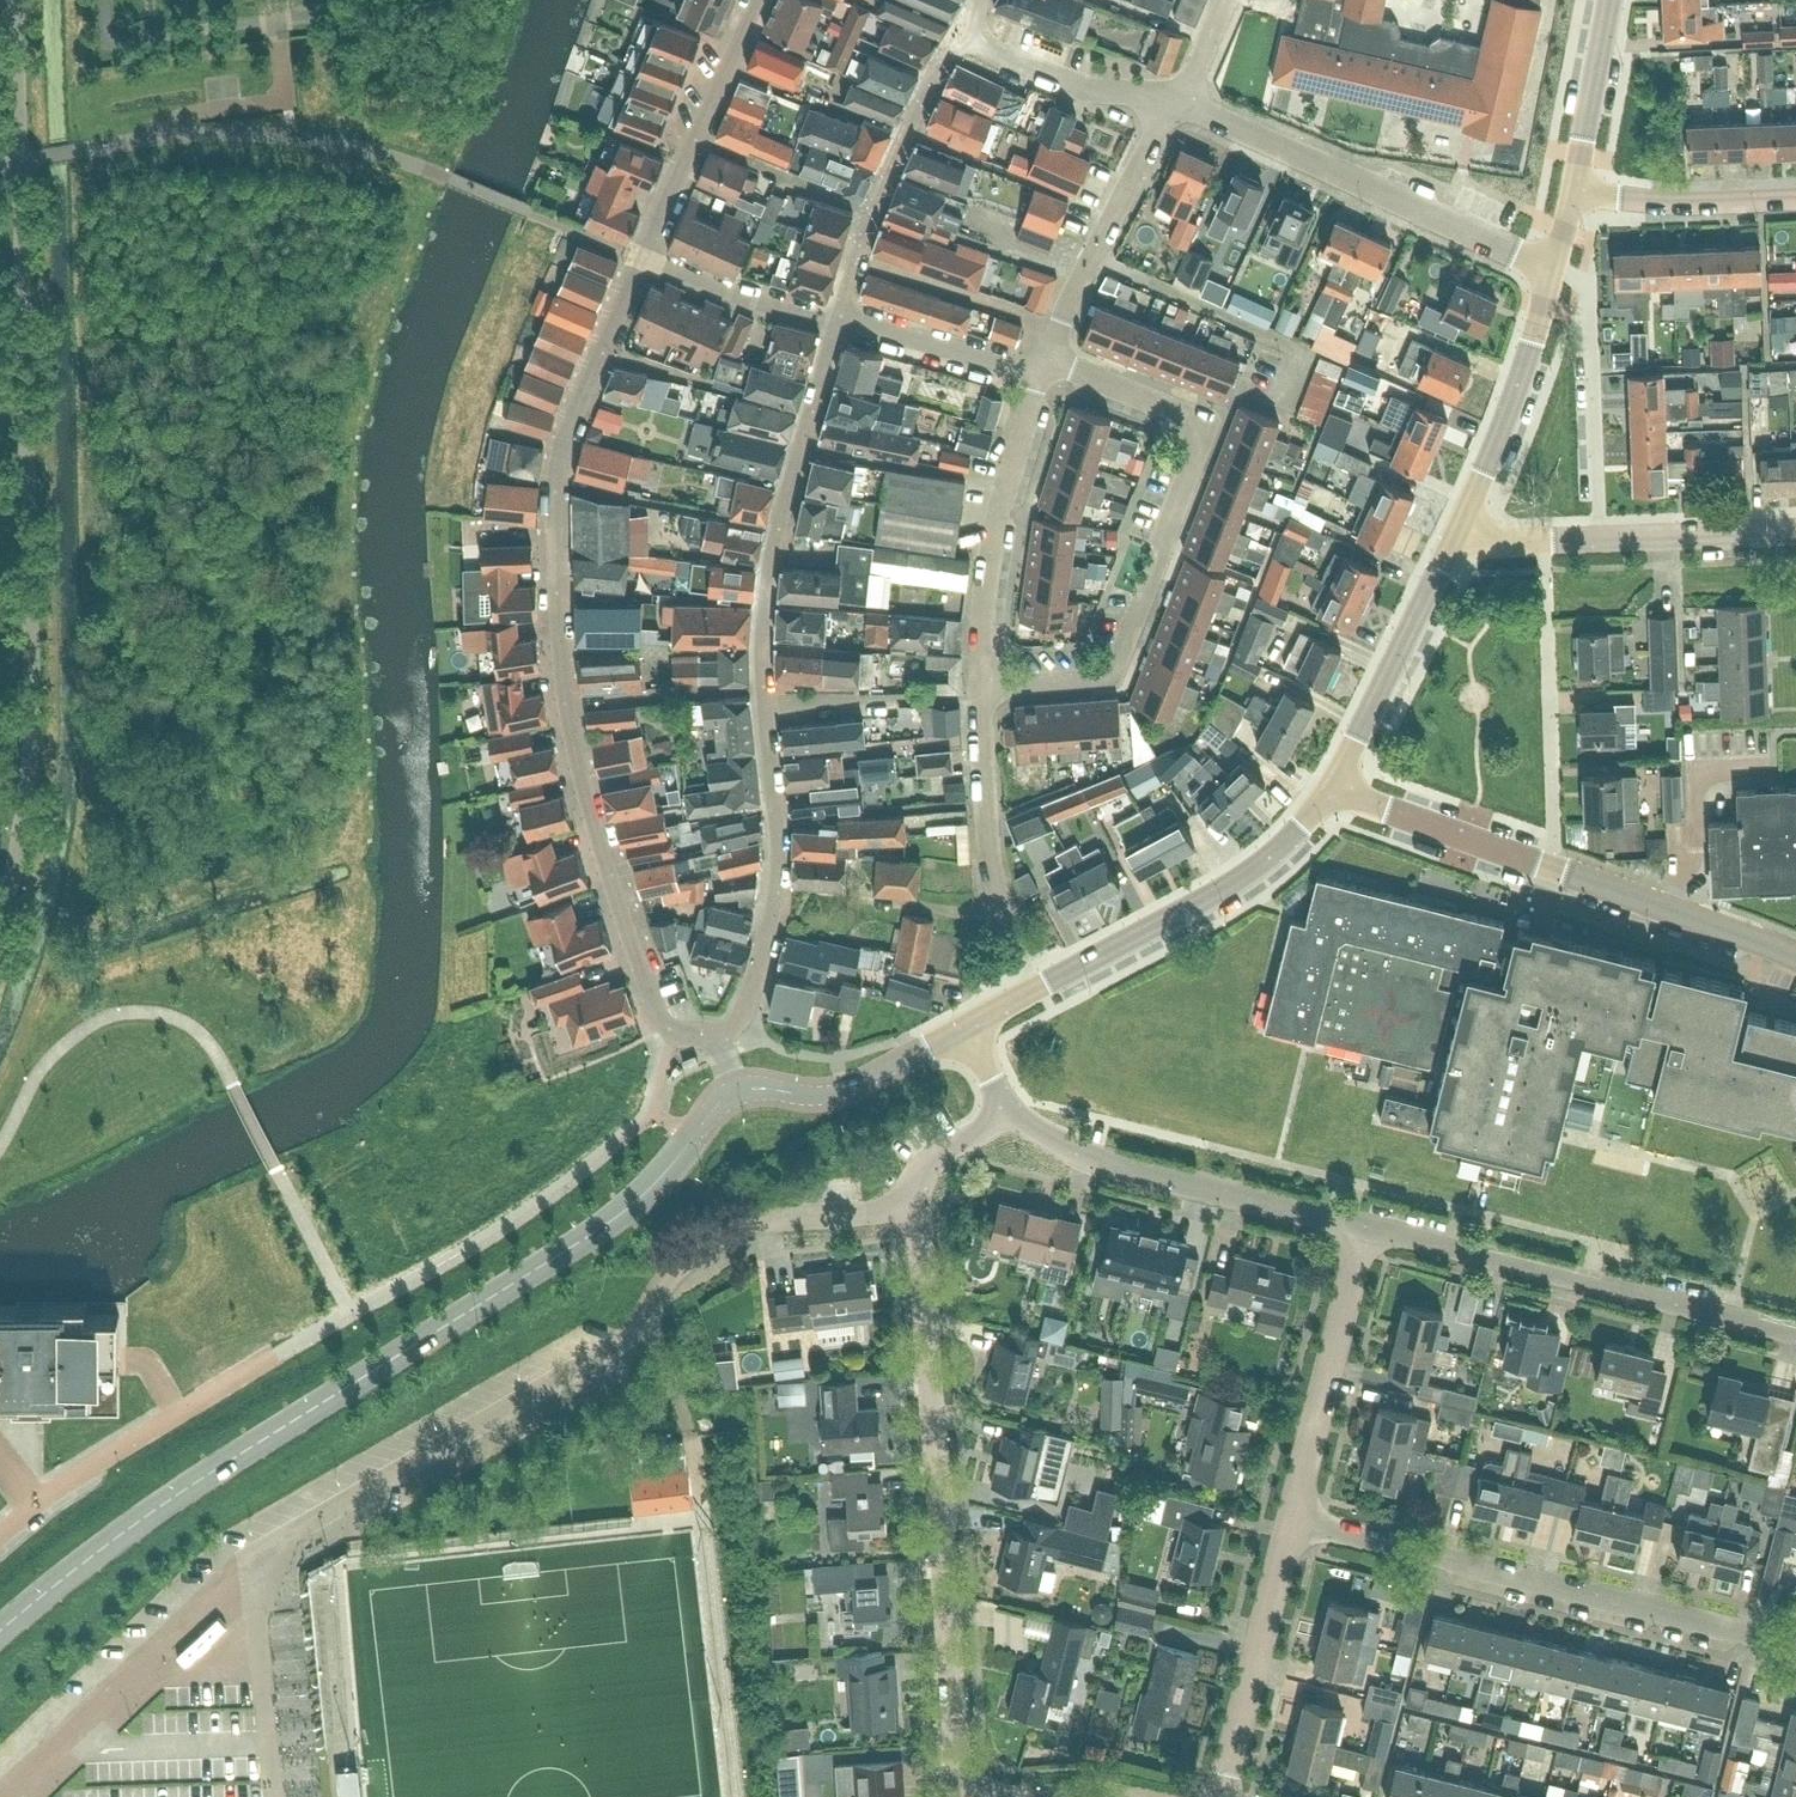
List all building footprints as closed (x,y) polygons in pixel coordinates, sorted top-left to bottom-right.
[(720,0),(681,0),(676,10),(716,26),(726,2),(720,0)] [(811,23),(818,9),(828,13),(834,0),(775,0),(772,6),(811,23)] [(876,13),(890,19),(935,39),(949,16),(910,0),(882,0),(876,13)] [(949,16),(959,0),(910,0),(949,16)] [(992,3),(993,4),(1028,17),(1027,20),(1071,36),(1084,0),(994,0),(992,3)] [(1142,5),(1167,13),(1172,0),(1143,0),(1142,5)] [(1203,6),(1187,0),(1179,0),(1173,14),(1195,24),(1203,6)] [(1542,8),(1539,7),(1540,0),(1492,0),(1482,44),(1440,35),(1430,41),(1430,43),(1399,36),(1400,29),(1394,19),(1381,15),(1384,0),(1302,0),(1294,34),(1283,31),(1272,77),(1463,122),(1462,125),(1511,137),(1542,8)] [(853,2),(839,33),(853,39),(867,9),(853,2)] [(1701,4),(1663,6),(1664,20),(1661,21),(1661,34),(1664,34),(1664,37),(1668,37),(1668,44),(1693,43),(1693,36),(1724,35),(1724,18),(1716,18),(1716,4),(1701,4)] [(811,23),(772,6),(763,26),(776,31),(773,37),(811,54),(816,42),(805,37),(811,23)] [(631,38),(631,39),(688,63),(689,62),(700,37),(653,17),(652,17),(642,13),(641,14),(642,14),(652,19),(642,42),(642,43),(631,38)] [(935,39),(890,19),(878,45),(921,65),(927,53),(935,39)] [(1742,46),(1795,42),(1795,23),(1778,24),(1779,33),(1774,33),(1773,28),(1742,30),(1742,46)] [(1147,63),(1167,71),(1180,34),(1160,27),(1147,63)] [(853,39),(839,33),(824,65),(834,69),(839,71),(853,39)] [(808,78),(815,59),(759,36),(756,37),(745,64),(796,85),(800,75),(808,78)] [(678,88),(688,63),(631,39),(630,40),(631,40),(641,44),(631,67),(631,68),(621,63),(620,64),(678,89),(678,88)] [(853,74),(852,76),(905,99),(917,73),(870,51),(858,77),(853,74)] [(1772,51),(1757,52),(1759,87),(1760,87),(1773,87),(1772,51)] [(1707,77),(1707,59),(1680,58),(1679,76),(1707,77)] [(1012,123),(1023,102),(1026,95),(1004,85),(954,62),(941,89),(1012,123)] [(1715,89),(1716,103),(1729,103),(1727,63),(1713,63),(1714,89),(1715,89)] [(678,89),(620,64),(620,65),(630,69),(621,92),(620,93),(610,88),(609,89),(610,89),(667,114),(668,113),(678,89)] [(905,99),(852,76),(841,100),(894,122),(905,99)] [(1773,87),(1774,101),(1786,101),(1785,86),(1773,87)] [(1773,87),(1760,87),(1761,102),(1774,101),(1773,87)] [(656,139),(667,114),(610,89),(609,89),(609,90),(620,94),(610,118),(599,114),(598,115),(609,120),(656,140),(656,139)] [(1703,104),(1716,103),(1715,89),(1714,89),(1702,89),(1703,104)] [(733,90),(726,108),(744,116),(759,122),(766,104),(733,90)] [(978,149),(991,118),(938,96),(925,127),(978,149)] [(1051,102),(1037,134),(1079,151),(1088,131),(1072,124),(1076,113),(1051,102)] [(860,125),(812,106),(801,133),(858,156),(875,163),(891,127),(863,116),(860,125)] [(726,108),(715,136),(748,149),(756,130),(759,122),(744,116),(726,108)] [(1776,154),(1795,153),(1795,119),(1775,120),(1776,154)] [(1775,120),(1745,122),(1747,155),(1776,154),(1775,120)] [(1745,122),(1717,123),(1718,156),(1747,155),(1745,122)] [(1718,156),(1717,123),(1688,124),(1689,157),(1718,156)] [(1016,160),(1026,162),(1033,138),(1023,136),(1016,160)] [(1076,192),(1090,159),(1041,139),(1027,171),(1076,192)] [(591,175),(633,193),(638,181),(651,186),(663,159),(620,140),(608,165),(597,160),(591,175)] [(819,179),(832,149),(812,141),(800,171),(819,179)] [(903,170),(951,188),(962,160),(917,143),(909,158),(903,170)] [(1200,188),(1212,161),(1180,148),(1158,198),(1188,211),(1193,198),(1194,199),(1199,188),(1200,188)] [(708,149),(695,180),(735,198),(737,193),(742,183),(751,187),(755,177),(746,173),(748,167),(708,149)] [(845,190),(857,159),(832,149),(819,179),(845,190)] [(858,156),(857,159),(845,190),(861,196),(875,163),(858,156)] [(1246,222),(1262,184),(1235,172),(1208,230),(1222,236),(1232,215),(1246,222)] [(633,193),(591,175),(584,190),(595,194),(583,220),(627,240),(639,213),(627,207),(633,193)] [(888,204),(926,217),(935,220),(951,226),(957,229),(962,216),(943,209),(948,195),(900,177),(888,204)] [(1057,230),(1068,198),(1034,186),(1025,210),(1023,217),(1057,230)] [(772,222),(783,196),(769,190),(758,216),(772,222)] [(759,214),(761,209),(764,202),(754,198),(753,201),(737,193),(735,198),(733,202),(759,214)] [(804,228),(844,240),(853,211),(795,193),(792,204),(810,210),(804,228)] [(688,256),(704,218),(692,213),(699,199),(688,194),(665,246),(688,256)] [(1294,267),(1300,254),(1309,232),(1304,229),(1313,209),(1284,195),(1259,251),(1294,267)] [(926,217),(888,204),(882,221),(920,235),(926,217)] [(704,218),(688,256),(710,266),(732,214),(723,210),(717,224),(704,218)] [(732,214),(710,266),(733,276),(749,238),(736,233),(742,219),(732,214)] [(1049,251),(1050,249),(1057,230),(1023,217),(1015,238),(1049,251)] [(1328,274),(1312,309),(1325,315),(1363,231),(1335,219),(1322,250),(1335,256),(1327,274),(1328,274)] [(796,257),(836,269),(844,241),(844,240),(804,228),(787,222),(784,232),(802,238),(796,257)] [(975,287),(982,267),(988,250),(958,242),(955,250),(881,226),(875,239),(872,250),(975,287)] [(1322,321),(1336,327),(1362,268),(1376,274),(1389,243),(1363,231),(1325,315),(1322,321)] [(578,243),(569,264),(608,281),(617,260),(578,243)] [(1732,299),(1746,298),(1746,292),(1762,291),(1761,279),(1760,245),(1730,246),(1732,299)] [(1733,313),(1732,299),(1730,246),(1703,247),(1704,281),(1717,281),(1717,299),(1720,299),(1721,314),(1733,313)] [(1675,301),(1688,301),(1704,300),(1703,247),(1673,249),(1674,282),(1675,301)] [(1202,287),(1214,259),(1189,248),(1177,276),(1202,287)] [(1674,282),(1673,249),(1644,250),(1645,284),(1674,282)] [(1647,317),(1644,250),(1616,251),(1618,305),(1634,304),(1635,317),(1647,317)] [(836,269),(796,257),(790,275),(772,270),(769,282),(826,299),(836,269)] [(1056,276),(1033,268),(1028,280),(1051,288),(1056,276)] [(606,286),(567,269),(558,289),(597,306),(606,286)] [(918,316),(926,291),(866,272),(858,297),(918,316)] [(1377,304),(1392,311),(1406,279),(1392,272),(1377,304)] [(1496,298),(1449,276),(1442,290),(1450,294),(1442,310),(1426,302),(1418,320),(1453,337),(1459,325),(1461,320),(1481,330),(1496,298)] [(649,341),(674,283),(664,279),(661,287),(650,282),(633,320),(643,325),(638,336),(649,341)] [(674,338),(690,300),(680,295),(683,287),(674,283),(649,341),(658,345),(663,334),(674,338)] [(926,291),(918,316),(964,330),(972,306),(926,291)] [(595,311),(556,293),(547,314),(586,331),(595,311)] [(1105,352),(1127,297),(1117,293),(1111,308),(1097,303),(1081,343),(1105,352)] [(690,300),(674,338),(683,342),(678,354),(688,358),(713,300),(704,296),(701,304),(690,300)] [(1127,297),(1105,352),(1129,362),(1144,322),(1131,316),(1137,301),(1127,297)] [(1746,298),(1732,299),(1733,313),(1733,326),(1747,325),(1746,298)] [(713,300),(688,358),(698,363),(703,351),(713,356),(730,317),(720,313),(723,305),(713,300)] [(1268,325),(1275,309),(1254,300),(1247,315),(1268,325)] [(1664,316),(1675,316),(1675,301),(1663,302),(1664,316)] [(1688,301),(1675,301),(1675,316),(1689,315),(1688,301)] [(1273,327),(1282,331),(1291,335),(1301,312),(1284,305),(1273,327)] [(721,350),(721,351),(742,357),(744,351),(741,350),(755,318),(739,311),(721,350)] [(1153,371),(1175,316),(1165,312),(1159,327),(1144,322),(1129,362),(1153,371)] [(1023,324),(994,314),(988,334),(1015,345),(1023,324)] [(1176,380),(1192,341),(1179,335),(1185,320),(1175,316),(1153,371),(1176,380)] [(1768,319),(1770,355),(1795,354),(1795,317),(1768,319)] [(584,336),(545,318),(536,339),(575,356),(584,336)] [(763,364),(805,377),(818,331),(775,320),(763,364)] [(1222,335),(1200,390),(1224,399),(1240,359),(1225,353),(1231,338),(1235,330),(1225,326),(1222,335)] [(1192,341),(1176,380),(1200,390),(1222,335),(1212,331),(1205,346),(1192,341)] [(1733,336),(1710,337),(1711,363),(1734,362),(1733,336)] [(1398,368),(1455,393),(1469,361),(1431,344),(1430,347),(1411,338),(1398,368)] [(898,392),(902,378),(875,370),(880,352),(847,342),(837,375),(898,392)] [(574,361),(534,344),(525,364),(565,381),(574,361)] [(1377,356),(1355,347),(1349,361),(1371,370),(1377,356)] [(1621,363),(1645,363),(1645,348),(1620,348),(1621,363)] [(745,384),(752,363),(741,360),(742,357),(721,351),(720,351),(713,375),(745,384)] [(1315,368),(1338,377),(1342,365),(1319,356),(1315,368)] [(752,363),(745,384),(744,387),(797,403),(805,377),(763,364),(753,361),(752,363)] [(1348,363),(1341,379),(1389,398),(1391,394),(1396,382),(1348,363)] [(615,365),(603,394),(662,408),(671,380),(660,377),(615,365)] [(1310,379),(1334,387),(1338,377),(1315,368),(1310,379)] [(563,386),(523,370),(514,391),(554,407),(563,386)] [(1697,388),(1664,389),(1663,372),(1629,374),(1630,403),(1698,400),(1697,388)] [(1751,372),(1750,392),(1795,393),(1795,373),(1751,372)] [(1330,398),(1334,387),(1310,379),(1306,389),(1330,398)] [(910,421),(914,405),(879,398),(835,385),(826,416),(856,422),(856,421),(898,430),(901,419),(910,421)] [(1337,389),(1333,400),(1343,404),(1349,390),(1338,386),(1337,389)] [(1324,411),(1330,398),(1306,389),(1301,403),(1324,411)] [(974,421),(995,427),(1003,399),(983,392),(974,421)] [(788,438),(796,409),(734,394),(731,407),(719,404),(715,420),(788,438)] [(1396,428),(1435,445),(1446,418),(1391,394),(1389,398),(1385,407),(1379,421),(1396,428)] [(553,412),(511,399),(505,420),(546,433),(553,412)] [(1704,400),(1705,415),(1742,413),(1742,399),(1704,400)] [(1686,413),(1698,413),(1698,400),(1630,403),(1631,432),(1665,430),(1665,417),(1686,416),(1686,413)] [(1320,424),(1324,411),(1301,403),(1296,414),(1296,415),(1320,424)] [(1062,429),(1118,448),(1122,437),(1106,432),(1111,417),(1070,404),(1062,429)] [(1285,450),(1288,441),(1273,435),(1279,420),(1238,404),(1229,429),(1285,450)] [(597,408),(591,427),(616,435),(622,416),(597,408)] [(918,408),(913,428),(947,438),(953,418),(918,408)] [(1341,448),(1352,420),(1329,411),(1318,438),(1341,448)] [(787,439),(695,416),(690,437),(713,443),(710,456),(751,466),(749,474),(775,480),(787,439)] [(856,422),(826,416),(818,440),(916,458),(920,436),(856,422)] [(993,432),(961,423),(955,445),(987,454),(993,432)] [(1435,445),(1396,428),(1390,443),(1373,436),(1367,449),(1423,472),(1435,445)] [(1115,458),(1118,448),(1062,429),(1054,453),(1095,467),(1100,453),(1115,458)] [(1281,461),(1281,460),(1290,464),(1294,454),(1289,452),(1285,450),(1229,429),(1219,453),(1259,468),(1265,455),(1280,460),(1281,461)] [(1633,460),(1666,459),(1665,430),(1631,432),(1633,460)] [(543,443),(491,433),(486,463),(538,472),(543,443)] [(1122,437),(1118,448),(1134,453),(1138,440),(1122,435),(1122,437)] [(621,485),(629,451),(581,439),(573,474),(621,485)] [(1792,488),(1790,454),(1790,444),(1770,445),(1770,447),(1760,448),(1762,490),(1792,488)] [(1686,458),(1699,458),(1699,445),(1685,446),(1686,458)] [(1340,448),(1334,462),(1335,462),(1358,472),(1358,473),(1360,469),(1365,471),(1370,461),(1341,448),(1340,448)] [(941,450),(938,465),(968,471),(971,455),(941,450)] [(1095,467),(1054,453),(1046,478),(1102,496),(1106,486),(1090,481),(1095,467)] [(1259,468),(1219,453),(1210,477),(1266,498),(1270,488),(1254,482),(1259,468)] [(847,496),(851,479),(862,481),(866,465),(856,463),(856,462),(839,458),(838,462),(814,456),(807,486),(847,496)] [(1700,472),(1726,472),(1725,457),(1699,458),(1686,458),(1666,459),(1633,460),(1634,490),(1667,488),(1667,476),(1686,475),(1686,476),(1700,476),(1700,472)] [(1725,457),(1726,472),(1727,487),(1743,486),(1742,457),(1725,457)] [(646,487),(683,491),(685,467),(648,463),(646,487)] [(881,505),(960,515),(965,480),(887,468),(881,505)] [(727,510),(733,475),(719,469),(715,489),(720,490),(717,508),(727,510)] [(1358,473),(1348,497),(1361,503),(1368,506),(1399,521),(1412,493),(1367,472),(1365,471),(1360,469),(1358,473)] [(736,476),(733,475),(727,510),(731,511),(731,512),(765,520),(773,485),(736,476)] [(1303,476),(1300,483),(1293,497),(1290,508),(1287,514),(1311,526),(1320,530),(1325,516),(1304,506),(1309,495),(1332,504),(1336,494),(1318,487),(1320,483),(1303,476)] [(1201,500),(1241,516),(1246,502),(1262,508),(1274,514),(1279,504),(1272,501),(1266,498),(1210,477),(1201,500)] [(1102,496),(1046,478),(1038,503),(1079,516),(1084,501),(1099,506),(1102,496)] [(487,480),(483,517),(495,517),(535,520),(538,485),(487,480)] [(572,489),(572,499),(574,546),(614,550),(627,552),(630,552),(629,548),(630,514),(630,501),(572,489)] [(1276,491),(1272,501),(1279,504),(1290,508),(1293,497),(1276,491)] [(840,536),(844,519),(858,523),(862,505),(848,502),(848,503),(837,501),(803,493),(796,528),(821,533),(840,536)] [(1192,524),(1248,546),(1254,548),(1258,538),(1236,530),(1241,516),(1201,500),(1192,524)] [(1355,518),(1349,530),(1386,547),(1399,521),(1368,506),(1361,503),(1355,518)] [(955,551),(960,515),(881,505),(876,540),(955,551)] [(630,514),(629,548),(647,548),(648,514),(630,514)] [(698,514),(693,534),(703,536),(702,544),(723,548),(722,553),(756,560),(762,527),(698,514)] [(1285,518),(1287,519),(1282,530),(1304,541),(1311,526),(1287,514),(1285,518)] [(675,515),(670,535),(687,539),(692,519),(675,515)] [(1031,542),(1072,548),(1074,534),(1091,536),(1093,526),(1034,517),(1031,542)] [(1244,555),(1248,546),(1192,524),(1182,548),(1223,563),(1228,549),(1244,555)] [(1125,527),(1122,543),(1140,546),(1143,531),(1125,527)] [(1293,565),(1304,541),(1282,530),(1272,555),(1293,565)] [(531,542),(482,543),(483,565),(483,585),(464,585),(464,617),(537,615),(537,614),(536,583),(517,584),(516,566),(531,566),(531,542)] [(1027,567),(1085,576),(1087,565),(1070,563),(1072,548),(1031,542),(1027,567)] [(891,576),(966,586),(969,556),(946,554),(872,547),(839,544),(836,572),(782,567),(779,595),(867,603),(888,604),(891,576)] [(574,546),(574,584),(624,589),(626,567),(627,552),(614,550),(574,546)] [(1332,560),(1323,578),(1363,597),(1377,569),(1337,550),(1332,560)] [(708,590),(751,595),(755,566),(676,557),(674,572),(690,574),(689,587),(708,590)] [(1234,597),(1236,593),(1220,587),(1225,573),(1185,557),(1176,581),(1232,603),(1243,607),(1245,602),(1234,597)] [(1084,586),(1085,576),(1027,567),(1023,591),(1051,595),(1065,597),(1067,584),(1084,586)] [(1323,578),(1317,576),(1307,571),(1303,580),(1319,588),(1315,595),(1310,606),(1350,625),(1363,597),(1323,578)] [(1257,593),(1288,608),(1294,594),(1263,580),(1257,593)] [(1167,604),(1207,620),(1212,607),(1228,613),(1232,603),(1176,581),(1167,604)] [(1044,635),(1051,595),(1023,591),(1019,619),(1038,622),(1036,634),(1044,635)] [(1282,624),(1288,608),(1257,593),(1250,609),(1275,620),(1282,624)] [(1051,595),(1044,635),(1051,636),(1053,624),(1073,627),(1077,599),(1065,597),(1051,595)] [(576,641),(641,640),(641,599),(576,600),(576,641)] [(674,625),(696,626),(696,620),(722,620),(722,616),(728,616),(727,620),(749,620),(751,603),(675,601),(674,618),(674,625)] [(777,603),(776,636),(827,637),(829,605),(777,603)] [(1229,646),(1217,641),(1217,640),(1201,634),(1207,620),(1167,604),(1157,628),(1225,655),(1229,646)] [(1764,604),(1718,606),(1719,625),(1702,626),(1703,635),(1765,633),(1764,604)] [(891,611),(867,609),(866,625),(890,627),(891,611)] [(1275,620),(1250,609),(1234,651),(1235,651),(1255,661),(1275,620)] [(928,645),(929,632),(944,633),(946,619),(894,614),(892,643),(928,645)] [(1652,686),(1673,685),(1676,685),(1674,615),(1650,616),(1652,686)] [(696,626),(674,625),(674,643),(719,642),(748,642),(749,620),(727,620),(728,616),(722,616),(722,620),(696,620),(696,626)] [(497,671),(540,667),(536,636),(517,638),(515,619),(481,623),(484,643),(494,642),(497,671)] [(946,619),(944,633),(961,634),(962,620),(946,619)] [(1225,655),(1157,628),(1148,651),(1188,667),(1194,653),(1209,660),(1210,659),(1222,664),(1226,655),(1225,655)] [(1324,682),(1341,648),(1300,629),(1290,649),(1283,664),(1298,670),(1324,682)] [(1579,671),(1624,669),(1623,631),(1578,633),(1579,671)] [(1766,660),(1765,633),(1703,635),(1703,644),(1719,643),(1720,661),(1766,660)] [(1703,635),(1683,635),(1683,645),(1703,644),(1703,635)] [(748,642),(719,642),(718,649),(718,659),(698,660),(698,654),(671,655),(672,682),(749,679),(748,642)] [(775,657),(775,661),(776,680),(854,684),(855,650),(801,647),(775,645),(775,657)] [(1139,676),(1195,698),(1199,687),(1183,681),(1188,667),(1148,651),(1139,676)] [(1253,678),(1261,664),(1255,661),(1235,651),(1229,666),(1253,678)] [(624,654),(576,657),(580,691),(627,688),(637,687),(634,653),(624,654)] [(931,695),(958,696),(959,657),(924,656),(924,669),(945,670),(945,682),(931,682),(931,695)] [(1704,690),(1767,687),(1766,660),(1720,661),(1721,679),(1704,680),(1704,690)] [(501,709),(504,726),(547,719),(542,691),(514,695),(513,689),(522,688),(520,674),(482,678),(487,711),(501,709)] [(1195,698),(1139,676),(1129,700),(1169,716),(1175,700),(1191,707),(1195,698)] [(1673,685),(1652,686),(1642,686),(1642,708),(1674,707),(1673,685)] [(1768,715),(1767,687),(1704,690),(1705,698),(1721,698),(1722,717),(1768,715)] [(1248,702),(1298,731),(1314,704),(1285,688),(1276,704),(1254,692),(1248,702)] [(1226,732),(1231,736),(1244,713),(1253,718),(1251,722),(1262,728),(1256,741),(1284,757),(1298,731),(1248,702),(1247,704),(1220,689),(1208,719),(1226,732)] [(1700,691),(1692,691),(1692,700),(1700,700),(1700,691)] [(715,741),(716,748),(716,752),(728,750),(755,748),(750,695),(702,699),(704,722),(713,721),(715,741)] [(1092,699),(1095,742),(1110,741),(1111,758),(1122,757),(1117,697),(1092,699)] [(1129,709),(1128,698),(1119,699),(1120,710),(1129,709)] [(1066,701),(1071,761),(1081,760),(1080,743),(1095,742),(1092,699),(1066,701)] [(1044,731),(1045,746),(1059,745),(1060,762),(1071,761),(1066,701),(1042,703),(1044,731)] [(1596,709),(1581,709),(1583,741),(1598,741),(1598,748),(1625,747),(1625,740),(1624,722),(1634,721),(1634,702),(1596,704),(1596,709)] [(1004,734),(1044,731),(1042,703),(1015,705),(1017,725),(1003,726),(1004,734)] [(636,722),(635,705),(585,710),(587,727),(636,722)] [(953,720),(953,706),(931,707),(931,721),(953,720)] [(835,721),(834,719),(780,725),(782,749),(837,745),(835,721)] [(959,722),(935,724),(936,733),(959,732),(959,722)] [(516,781),(558,772),(552,744),(532,748),(530,741),(531,741),(529,727),(489,734),(492,756),(510,753),(516,781)] [(598,774),(633,767),(628,736),(613,739),(612,731),(590,735),(598,774)] [(1044,731),(1004,734),(1005,742),(1017,741),(1019,760),(1046,758),(1045,746),(1044,731)] [(1242,744),(1231,736),(1226,732),(1216,745),(1232,758),(1242,744)] [(1193,755),(1183,744),(1168,747),(1155,753),(1150,756),(1167,779),(1185,762),(1193,755)] [(729,757),(708,760),(711,785),(730,782),(758,778),(755,748),(728,750),(729,757)] [(954,770),(951,748),(915,752),(917,774),(954,770)] [(829,782),(844,781),(842,767),(840,751),(825,753),(783,758),(787,788),(797,787),(796,781),(828,777),(829,782)] [(685,753),(671,755),(672,761),(686,759),(685,753)] [(1210,754),(1200,763),(1242,806),(1265,785),(1241,760),(1228,773),(1211,755),(1210,754)] [(1150,758),(1124,771),(1135,794),(1161,781),(1150,758)] [(661,779),(658,763),(626,770),(629,784),(601,790),(606,814),(658,803),(653,781),(661,779)] [(1202,780),(1189,793),(1198,802),(1221,826),(1242,806),(1200,763),(1193,770),(1194,771),(1202,780)] [(860,779),(858,765),(842,767),(844,781),(860,779)] [(1091,804),(1129,789),(1120,771),(1101,779),(1081,786),(1091,804)] [(1661,773),(1662,818),(1682,819),(1681,772),(1679,773),(1661,773)] [(1622,775),(1584,776),(1585,821),(1623,820),(1638,820),(1636,775),(1622,775)] [(730,782),(733,805),(745,803),(746,810),(759,807),(759,800),(760,800),(758,778),(730,782)] [(527,834),(570,823),(563,792),(545,797),(545,795),(542,781),(508,789),(512,803),(519,801),(527,834)] [(786,789),(789,814),(840,808),(840,809),(863,806),(861,781),(786,789)] [(708,808),(733,805),(730,782),(711,785),(704,786),(708,808)] [(687,811),(708,808),(704,786),(684,790),(687,811)] [(1091,804),(1081,786),(1061,794),(1041,802),(1051,820),(1091,804)] [(1735,788),(1736,819),(1708,820),(1710,871),(1721,871),(1722,878),(1739,877),(1739,889),(1795,887),(1795,786),(1735,788)] [(1004,817),(1014,840),(1052,825),(1041,802),(1004,817)] [(1150,803),(1139,809),(1140,809),(1167,861),(1194,847),(1178,817),(1173,806),(1167,805),(1154,812),(1150,804),(1150,803)] [(624,841),(625,842),(670,832),(671,831),(681,829),(679,820),(669,822),(667,813),(664,814),(663,807),(614,817),(620,842),(624,841)] [(1139,809),(1114,822),(1115,825),(1140,875),(1167,861),(1140,809),(1139,809)] [(761,811),(700,825),(705,847),(763,834),(761,811)] [(794,828),(793,852),(845,855),(856,856),(856,841),(875,841),(907,839),(905,814),(837,818),(836,826),(820,824),(820,829),(794,828)] [(670,832),(625,842),(629,861),(676,851),(671,831),(670,832)] [(555,854),(549,836),(504,852),(514,880),(531,874),(539,897),(588,879),(577,847),(555,854)] [(722,871),(761,861),(758,838),(693,854),(693,856),(696,866),(709,863),(712,873),(722,871)] [(1076,842),(1065,848),(1092,899),(1119,885),(1098,844),(1082,853),(1076,842)] [(1061,865),(1045,874),(1050,884),(1066,913),(1092,899),(1065,848),(1055,853),(1061,865)] [(843,889),(845,855),(793,852),(790,886),(843,889)] [(873,892),(915,895),(917,861),(875,858),(873,892)] [(638,897),(678,888),(672,862),(632,871),(638,897)] [(737,904),(755,903),(758,865),(716,874),(714,899),(738,895),(737,904)] [(1264,1027),(1314,1040),(1316,1035),(1355,1045),(1430,1065),(1439,1059),(1443,1040),(1449,1042),(1433,1104),(1385,1092),(1379,1116),(1443,1132),(1440,1147),(1488,1160),(1545,1174),(1550,1155),(1554,1139),(1558,1123),(1570,1078),(1584,1082),(1593,1045),(1587,1043),(1590,1031),(1603,1034),(1631,1041),(1624,1068),(1658,1076),(1654,1091),(1744,1113),(1746,1106),(1761,1110),(1795,1119),(1795,1023),(1732,1007),(1729,1021),(1719,1018),(1726,991),(1710,988),(1712,979),(1634,960),(1632,964),(1622,962),(1624,952),(1602,947),(1549,934),(1519,926),(1515,942),(1498,938),(1502,921),(1474,914),(1463,911),(1317,875),(1305,921),(1292,917),(1264,1027)] [(704,876),(690,880),(690,899),(704,900),(704,876)] [(752,912),(710,901),(699,905),(694,922),(745,936),(752,912)] [(567,903),(525,921),(535,945),(551,939),(563,968),(612,948),(599,917),(577,926),(567,903)] [(922,969),(927,948),(932,919),(903,914),(901,927),(894,925),(889,950),(896,951),(894,963),(922,969)] [(657,947),(675,943),(672,918),(648,923),(657,947)] [(741,970),(751,941),(697,927),(689,957),(741,970)] [(854,967),(858,949),(819,940),(818,945),(785,936),(780,952),(778,965),(824,977),(828,962),(854,967)] [(579,970),(530,986),(535,1003),(549,999),(556,1022),(567,1019),(575,1043),(615,1030),(613,1023),(634,1016),(623,983),(611,987),(608,980),(584,988),(579,970)] [(842,980),(839,991),(777,977),(769,1010),(805,1018),(809,999),(856,1010),(861,986),(862,984),(842,980)] [(910,1002),(914,987),(889,979),(884,994),(910,1002)] [(1590,1131),(1597,1103),(1573,1098),(1566,1125),(1590,1131)] [(1079,1221),(1000,1201),(990,1243),(1045,1257),(1041,1272),(1064,1278),(1079,1221)] [(1111,1223),(1100,1266),(1172,1284),(1165,1311),(1183,1315),(1198,1255),(1185,1252),(1187,1242),(1111,1223)] [(1279,1332),(1294,1273),(1261,1265),(1261,1262),(1236,1255),(1231,1276),(1214,1272),(1207,1302),(1224,1306),(1227,1295),(1262,1303),(1256,1326),(1279,1332)] [(774,1331),(840,1322),(874,1317),(873,1306),(875,1306),(869,1268),(834,1273),(834,1270),(808,1273),(811,1294),(793,1296),(793,1293),(769,1296),(774,1331)] [(1479,1286),(1464,1282),(1462,1293),(1477,1296),(1479,1286)] [(1395,1336),(1452,1351),(1453,1350),(1434,1345),(1442,1313),(1404,1303),(1395,1336)] [(113,1319),(44,1319),(44,1315),(17,1315),(17,1319),(0,1319),(0,1412),(19,1412),(19,1403),(43,1403),(43,1412),(119,1412),(119,1319),(113,1319)] [(1502,1359),(1530,1366),(1527,1380),(1560,1388),(1568,1353),(1567,1353),(1566,1357),(1553,1354),(1559,1331),(1512,1319),(1502,1359)] [(1470,1355),(1486,1358),(1493,1326),(1478,1322),(1470,1355)] [(1083,1358),(1091,1360),(1093,1350),(1086,1349),(1080,1347),(1013,1330),(1009,1345),(998,1342),(986,1391),(1023,1400),(1034,1353),(1044,1355),(1050,1360),(1066,1364),(1075,1363),(1076,1363),(1082,1364),(1083,1358)] [(1452,1351),(1395,1336),(1387,1368),(1426,1377),(1430,1359),(1449,1364),(1452,1351)] [(1596,1378),(1615,1383),(1612,1393),(1630,1397),(1628,1406),(1655,1413),(1665,1372),(1648,1368),(1652,1354),(1604,1343),(1596,1378)] [(734,1356),(715,1358),(723,1382),(725,1385),(731,1385),(737,1385),(734,1356)] [(1171,1378),(1173,1370),(1130,1359),(1132,1386),(1185,1401),(1189,1383),(1171,1378)] [(776,1382),(806,1379),(805,1361),(774,1363),(776,1382)] [(1765,1482),(1785,1487),(1794,1450),(1780,1447),(1792,1398),(1737,1384),(1739,1376),(1718,1371),(1707,1415),(1757,1428),(1748,1465),(1768,1470),(1765,1482)] [(872,1445),(880,1445),(877,1406),(853,1408),(852,1397),(856,1396),(854,1379),(821,1382),(823,1410),(822,1411),(825,1449),(853,1447),(853,1444),(872,1442),(872,1445)] [(1420,1381),(1416,1395),(1440,1401),(1440,1400),(1473,1408),(1476,1395),(1420,1381)] [(778,1386),(779,1410),(807,1409),(806,1385),(778,1386)] [(1240,1426),(1246,1404),(1199,1393),(1188,1439),(1202,1443),(1200,1450),(1195,1449),(1191,1466),(1195,1467),(1194,1471),(1233,1481),(1246,1428),(1240,1426)] [(1100,1419),(1100,1425),(1120,1425),(1120,1419),(1120,1396),(1101,1396),(1100,1419)] [(1436,1416),(1469,1424),(1473,1408),(1440,1400),(1440,1401),(1436,1416)] [(1374,1423),(1370,1437),(1422,1450),(1430,1418),(1378,1405),(1377,1407),(1372,1409),(1370,1419),(1374,1423)] [(663,1409),(647,1415),(651,1427),(667,1421),(663,1409)] [(994,1472),(990,1485),(1002,1488),(1002,1486),(1020,1490),(1020,1491),(1046,1498),(1049,1499),(1059,1456),(1067,1458),(1072,1439),(1073,1439),(1074,1436),(1019,1423),(1016,1437),(1004,1434),(999,1454),(997,1453),(994,1464),(997,1465),(995,1473),(994,1472)] [(1362,1467),(1358,1484),(1394,1493),(1398,1479),(1400,1480),(1405,1460),(1407,1460),(1410,1465),(1422,1469),(1428,1465),(1434,1467),(1429,1487),(1451,1492),(1459,1460),(1422,1450),(1370,1437),(1366,1451),(1362,1453),(1360,1462),(1362,1467)] [(1482,1464),(1480,1473),(1471,1508),(1502,1516),(1518,1449),(1507,1446),(1502,1463),(1490,1460),(1485,1461),(1482,1464)] [(1556,1512),(1564,1479),(1543,1474),(1543,1471),(1527,1467),(1531,1452),(1518,1449),(1502,1516),(1533,1524),(1537,1507),(1556,1512)] [(632,1459),(634,1475),(633,1475),(637,1511),(692,1504),(688,1468),(687,1468),(685,1452),(632,1459)] [(1677,1459),(1669,1488),(1689,1492),(1696,1464),(1677,1459)] [(1459,1460),(1451,1492),(1466,1496),(1475,1464),(1459,1460)] [(864,1546),(864,1533),(885,1531),(882,1477),(867,1478),(867,1471),(832,1473),(833,1492),(847,1492),(849,1515),(828,1516),(830,1548),(864,1546)] [(1564,1479),(1556,1512),(1576,1517),(1572,1533),(1602,1541),(1618,1474),(1607,1471),(1599,1503),(1583,1499),(1586,1485),(1564,1479)] [(1618,1474),(1602,1541),(1634,1549),(1638,1532),(1657,1537),(1665,1505),(1645,1500),(1642,1513),(1624,1509),(1632,1477),(1618,1474)] [(1778,1515),(1784,1491),(1785,1487),(1765,1482),(1759,1510),(1778,1515)] [(1106,1537),(1117,1491),(1097,1486),(1092,1507),(1071,1502),(1065,1527),(1106,1537)] [(1795,1529),(1795,1494),(1784,1491),(1778,1515),(1776,1525),(1795,1529)] [(1214,1505),(1166,1494),(1160,1518),(1184,1524),(1173,1569),(1210,1579),(1223,1525),(1210,1522),(1214,1505)] [(1689,1511),(1676,1559),(1706,1567),(1718,1519),(1722,1505),(1723,1502),(1711,1499),(1706,1516),(1689,1511)] [(1052,1556),(1118,1573),(1119,1540),(1106,1537),(1065,1527),(1026,1517),(1022,1532),(1011,1529),(999,1578),(1036,1587),(1045,1550),(1053,1552),(1052,1556)] [(1718,1519),(1706,1567),(1737,1575),(1741,1558),(1753,1561),(1759,1537),(1746,1533),(1744,1539),(1729,1535),(1733,1522),(1718,1519)] [(1795,1529),(1776,1525),(1775,1524),(1761,1580),(1776,1584),(1784,1552),(1789,1553),(1795,1529)] [(873,1562),(812,1566),(814,1586),(845,1584),(846,1607),(842,1608),(844,1630),(844,1637),(871,1636),(870,1628),(870,1624),(892,1622),(889,1576),(874,1577),(873,1562)] [(1357,1569),(1354,1583),(1372,1587),(1376,1573),(1357,1569)] [(1118,1603),(1154,1613),(1154,1612),(1153,1612),(1157,1597),(1122,1588),(1118,1603)] [(1373,1629),(1377,1611),(1329,1599),(1321,1631),(1375,1644),(1378,1631),(1373,1629)] [(1454,1661),(1464,1620),(1428,1611),(1418,1652),(1454,1661)] [(1090,1654),(1096,1627),(1054,1616),(1040,1672),(1020,1667),(1009,1709),(1046,1718),(1051,1696),(1068,1701),(1081,1652),(1090,1654)] [(1411,1654),(1419,1622),(1403,1618),(1395,1650),(1411,1654)] [(1483,1668),(1493,1627),(1464,1620),(1454,1661),(1483,1668)] [(1483,1668),(1512,1675),(1522,1634),(1493,1627),(1483,1668)] [(1351,1674),(1356,1655),(1371,1659),(1375,1644),(1321,1631),(1313,1664),(1351,1674)] [(1541,1683),(1552,1642),(1522,1634),(1512,1675),(1541,1683)] [(1571,1690),(1581,1649),(1552,1642),(1541,1683),(1571,1690)] [(1197,1654),(1160,1644),(1148,1691),(1140,1689),(1130,1728),(1158,1735),(1162,1717),(1180,1721),(1197,1654)] [(1600,1698),(1610,1656),(1581,1649),(1571,1690),(1600,1698)] [(881,1652),(838,1655),(839,1673),(849,1673),(853,1725),(894,1722),(891,1690),(895,1690),(894,1665),(882,1666),(881,1652)] [(1630,1705),(1640,1664),(1610,1656),(1600,1698),(1630,1705)] [(1640,1664),(1630,1705),(1659,1712),(1669,1671),(1640,1664)] [(1454,1670),(1447,1690),(1467,1697),(1475,1678),(1454,1670)] [(1669,1671),(1659,1712),(1688,1719),(1698,1678),(1669,1671)] [(1698,1678),(1688,1719),(1718,1727),(1728,1686),(1698,1678)] [(1369,1682),(1366,1697),(1398,1705),(1402,1690),(1369,1682)] [(149,1683),(107,1724),(117,1734),(159,1694),(149,1683)] [(1096,1693),(1090,1748),(1112,1750),(1118,1695),(1096,1693)] [(1444,1699),(1426,1694),(1422,1708),(1441,1713),(1444,1699)] [(1774,1720),(1774,1721),(1755,1716),(1759,1700),(1742,1695),(1734,1725),(1795,1741),(1795,1708),(1792,1707),(1788,1723),(1774,1720)] [(1394,1719),(1398,1705),(1366,1697),(1362,1711),(1394,1719)] [(1459,1717),(1462,1703),(1444,1699),(1441,1713),(1459,1717)] [(1304,1701),(1295,1734),(1333,1744),(1334,1743),(1342,1711),(1304,1701)] [(1503,1713),(1484,1709),(1481,1722),(1499,1727),(1503,1713)] [(1409,1711),(1406,1724),(1425,1729),(1428,1716),(1409,1711)] [(1517,1731),(1520,1718),(1503,1713),(1499,1727),(1517,1731)] [(1447,1735),(1465,1740),(1468,1726),(1451,1722),(1447,1735)] [(1543,1723),(1540,1737),(1539,1737),(1558,1742),(1561,1728),(1543,1723)] [(1795,1773),(1795,1741),(1734,1725),(1731,1739),(1767,1748),(1764,1764),(1777,1768),(1795,1773)] [(1483,1744),(1487,1730),(1468,1726),(1465,1740),(1483,1744)] [(1558,1742),(1576,1746),(1579,1732),(1561,1728),(1558,1742)] [(809,1752),(809,1733),(781,1732),(781,1751),(809,1752)] [(1325,1775),(1329,1760),(1365,1769),(1366,1769),(1370,1752),(1334,1743),(1333,1744),(1295,1734),(1287,1766),(1325,1775)] [(1505,1749),(1523,1754),(1524,1754),(1527,1740),(1509,1736),(1505,1749)] [(1372,1737),(1369,1751),(1385,1755),(1389,1741),(1372,1737)] [(1598,1751),(1617,1756),(1620,1743),(1601,1738),(1598,1751)] [(1545,1745),(1527,1740),(1524,1754),(1542,1759),(1545,1746),(1545,1745)] [(1638,1747),(1620,1743),(1617,1756),(1634,1760),(1638,1747)] [(1582,1769),(1586,1755),(1557,1748),(1553,1762),(1582,1769)] [(1086,1749),(1085,1760),(1106,1762),(1107,1751),(1086,1749)] [(1362,1784),(1377,1789),(1385,1756),(1370,1752),(1366,1769),(1365,1769),(1362,1784)] [(1660,1752),(1657,1765),(1657,1766),(1675,1771),(1679,1757),(1660,1752)] [(1679,1757),(1675,1771),(1693,1775),(1712,1780),(1716,1765),(1717,1763),(1679,1754),(1679,1757)] [(1586,1755),(1582,1769),(1580,1778),(1598,1782),(1601,1772),(1612,1775),(1615,1762),(1586,1755)] [(1460,1759),(1447,1756),(1443,1770),(1445,1770),(1444,1774),(1426,1770),(1420,1796),(1451,1796),(1456,1777),(1460,1759)] [(900,1760),(836,1765),(838,1796),(898,1796),(898,1785),(902,1785),(900,1760)] [(1426,1770),(1396,1762),(1387,1796),(1420,1796),(1426,1770)] [(1615,1762),(1612,1775),(1622,1778),(1622,1779),(1641,1783),(1644,1769),(1615,1762)] [(1767,1796),(1795,1796),(1795,1773),(1777,1768),(1773,1783),(1759,1780),(1744,1776),(1741,1790),(1767,1796)] [(1659,1788),(1663,1774),(1644,1769),(1641,1783),(1659,1788)] [(1485,1785),(1482,1796),(1513,1796),(1514,1792),(1515,1792),(1519,1773),(1505,1770),(1500,1789),(1485,1785)] [(341,1796),(362,1796),(359,1771),(339,1774),(341,1796)] [(1485,1785),(1456,1777),(1451,1796),(1482,1796),(1485,1785)] [(1684,1780),(1681,1793),(1696,1796),(1709,1796),(1712,1786),(1684,1779),(1684,1780)] [(778,1782),(779,1796),(800,1796),(799,1781),(782,1782),(778,1782)] [(1578,1787),(1563,1783),(1560,1796),(1575,1796),(1578,1787)]
